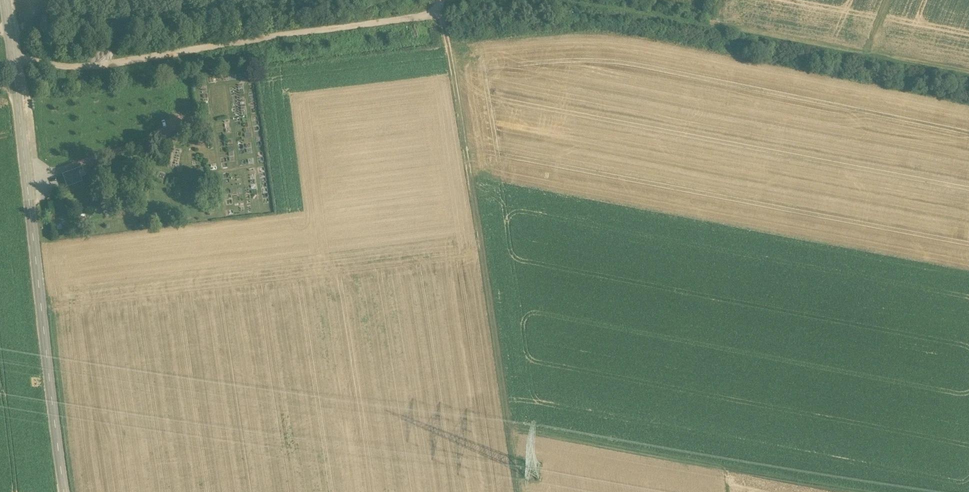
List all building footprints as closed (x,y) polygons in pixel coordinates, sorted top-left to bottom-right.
[(82,168),(62,175),(65,183),(80,178),(79,173),(83,171),(82,168)]
